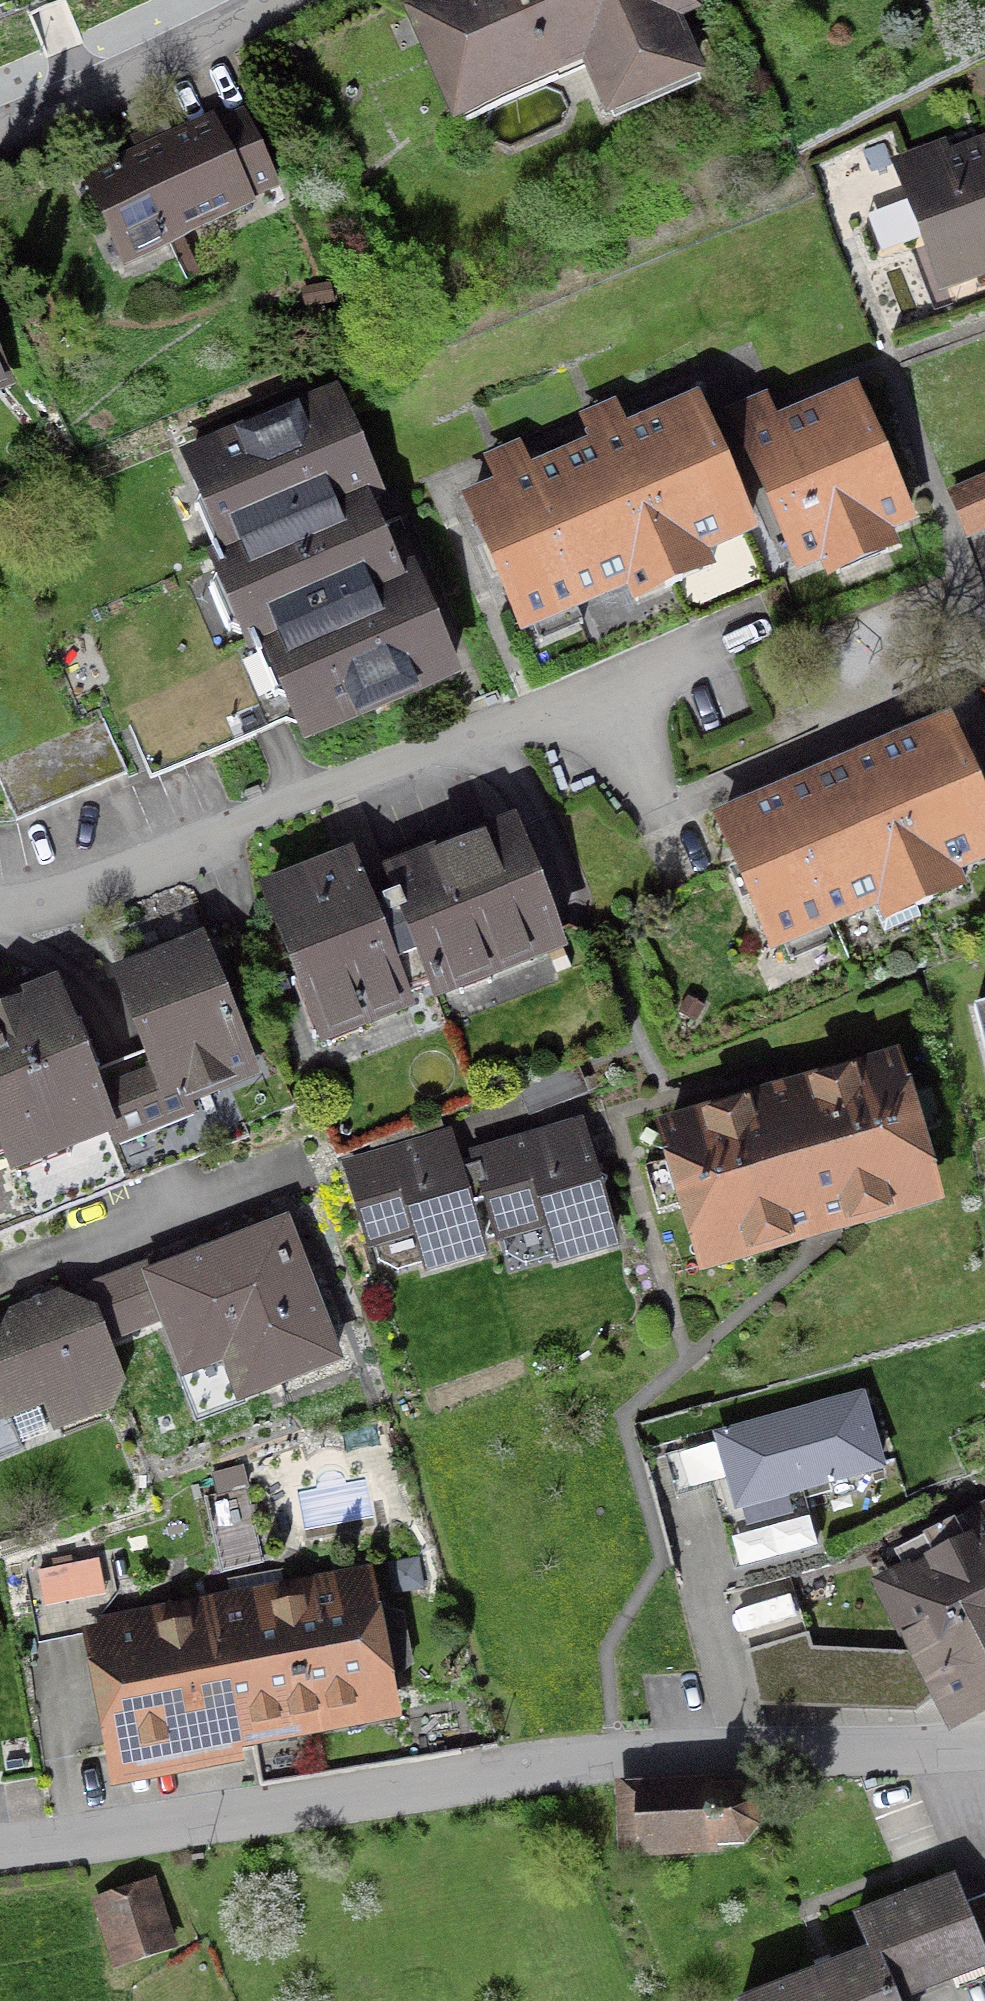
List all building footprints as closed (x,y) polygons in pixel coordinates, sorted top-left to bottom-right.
[(701,0),(414,0),(403,5),(453,120),(583,64),(606,118),(709,75),(686,22),(707,13),(701,0)] [(254,202),(282,189),(245,108),(216,122),(213,115),(81,176),(124,270),(257,209),(254,202)] [(948,146),(946,139),(890,160),(938,295),(984,279),(984,280),(984,133),(948,146)] [(335,304),(333,285),(300,288),(302,307),(335,304)] [(17,389),(0,349),(0,397),(17,389)] [(919,527),(858,384),(777,418),(767,394),(726,411),(797,579),(821,568),(827,582),(902,551),(896,537),(919,527)] [(241,641),(255,635),(303,749),(462,682),(414,566),(398,572),(372,509),(387,502),(339,387),(178,454),(218,550),(205,556),(241,641)] [(616,400),(597,409),(579,416),(590,442),(531,467),(520,442),(500,451),(484,458),(495,484),(462,498),(521,636),(628,591),(634,605),(716,571),(710,556),(759,535),(699,396),(627,426),(616,400)] [(946,490),(967,540),(984,533),(984,474),(946,490)] [(950,715),(862,753),(761,795),(711,817),(772,957),(876,913),(883,929),(970,892),(963,875),(984,865),(984,795),(950,715)] [(130,775),(106,719),(0,763),(0,787),(15,822),(130,775)] [(353,850),(258,887),(321,1050),(416,1013),(409,996),(430,987),(437,1005),(569,954),(516,818),(382,870),(394,900),(375,907),(353,850)] [(141,1054),(98,1071),(95,1072),(123,1146),(199,1117),(195,1105),(230,1091),(261,1079),(205,935),(109,972),(141,1054)] [(98,1071),(80,1023),(75,1025),(57,979),(0,1001),(0,1159),(3,1157),(11,1177),(110,1139),(114,1149),(123,1146),(95,1072),(98,1071)] [(695,1024),(705,1007),(688,997),(678,1014),(695,1024)] [(969,1004),(984,1063),(984,999),(969,1004)] [(945,1207),(898,1051),(653,1124),(700,1280),(945,1207)] [(249,1140),(230,1091),(195,1105),(199,1117),(123,1146),(114,1149),(110,1139),(11,1177),(3,1157),(0,1159),(0,1236),(249,1140)] [(473,1169),(483,1204),(496,1249),(545,1235),(555,1270),(621,1251),(583,1119),(468,1152),(473,1169)] [(464,1172),(451,1129),(341,1161),(369,1256),(414,1243),(425,1279),(489,1260),(474,1207),(483,1204),(473,1169),(464,1172)] [(289,1220),(141,1275),(160,1326),(181,1384),(222,1369),(236,1408),(344,1368),(289,1220)] [(139,1265),(7,1314),(2,1332),(0,1333),(0,1423),(3,1422),(4,1427),(44,1413),(55,1436),(114,1414),(127,1383),(110,1347),(160,1326),(141,1275),(139,1265)] [(864,1394),(713,1435),(735,1517),(886,1476),(864,1394)] [(217,1493),(203,1496),(221,1577),(266,1567),(243,1467),(213,1474),(217,1493)] [(959,1515),(961,1520),(894,1553),(902,1569),(870,1585),(949,1740),(984,1722),(984,1502),(959,1515)] [(22,1577),(37,1648),(82,1639),(81,1633),(96,1631),(94,1621),(103,1619),(117,1595),(110,1558),(22,1577)] [(387,1564),(392,1597),(426,1591),(420,1558),(387,1564)] [(96,1631),(81,1633),(82,1639),(111,1791),(246,1766),(243,1753),(402,1724),(373,1569),(103,1619),(94,1621),(96,1631)] [(715,1789),(714,1779),(615,1786),(617,1865),(715,1860),(718,1851),(743,1851),(757,1833),(756,1800),(739,1787),(715,1789)] [(984,1980),(984,1957),(964,1905),(953,1877),(851,1918),(866,1956),(753,2000),(933,2000),(984,1980)] [(157,1880),(92,1900),(114,1972),(179,1952),(157,1880)] [(984,1957),(984,1897),(964,1905),(984,1957)]
